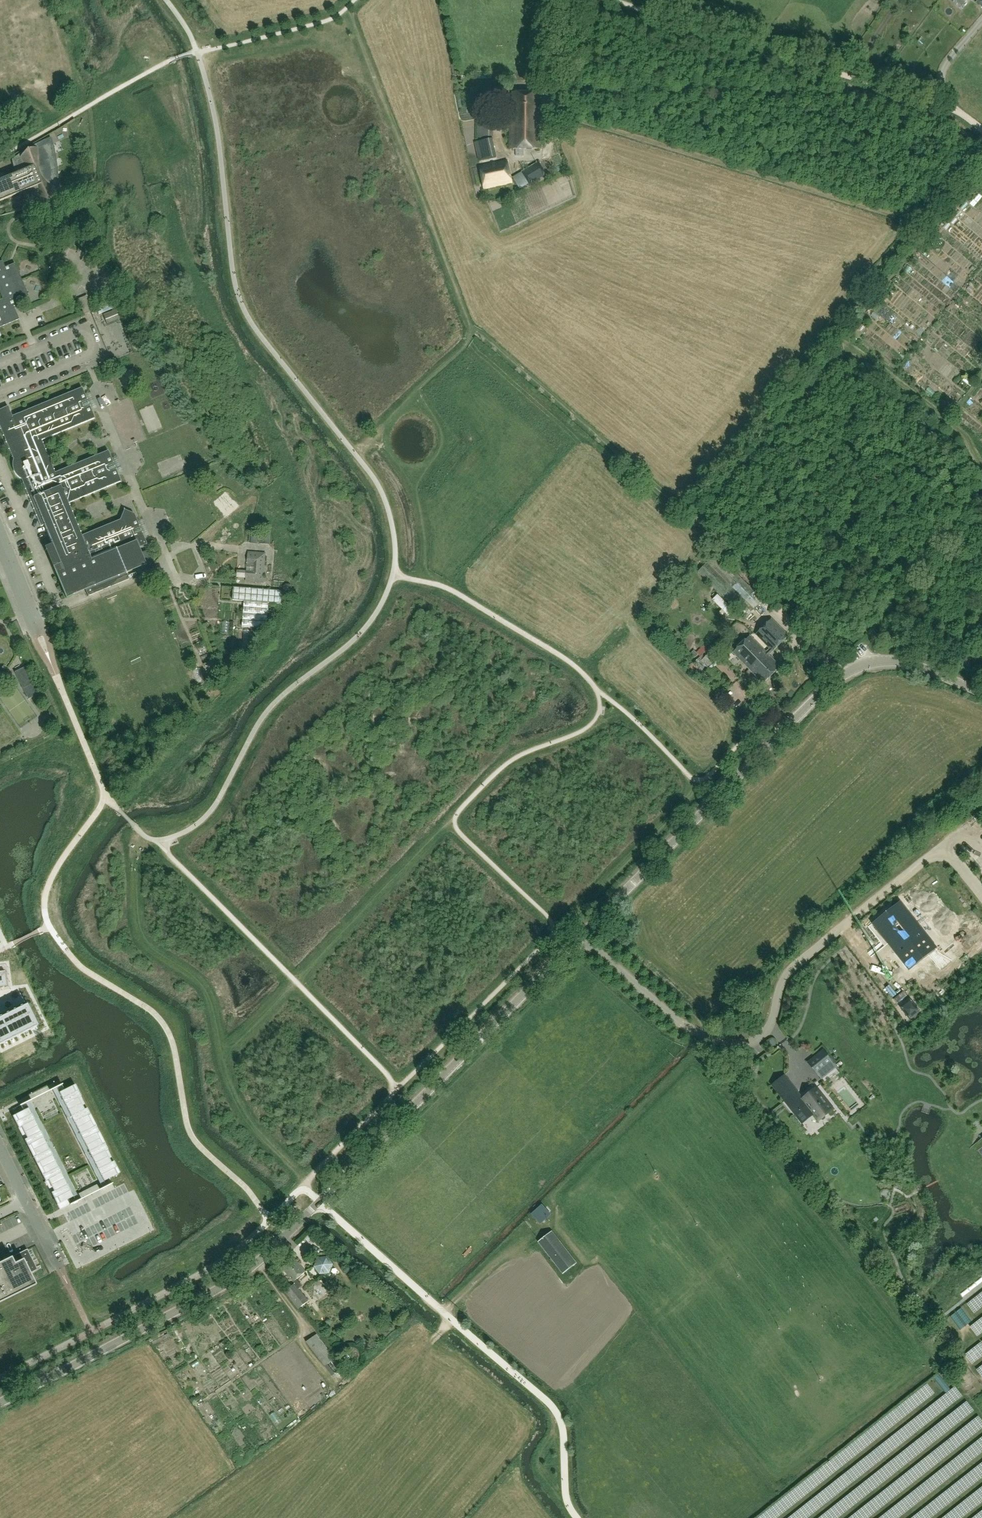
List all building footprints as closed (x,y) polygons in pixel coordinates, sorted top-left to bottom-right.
[(967,0),(951,0),(960,8),(967,0)] [(540,150),(542,104),(538,104),(539,93),(512,92),(512,115),(510,118),(510,150),(540,150)] [(492,137),(492,113),(478,114),(479,137),(492,137)] [(461,125),(464,142),(476,140),(473,123),(461,125)] [(496,157),(492,138),(475,142),(479,161),(496,157)] [(52,172),(56,170),(56,169),(55,170),(51,159),(54,158),(54,157),(53,157),(47,143),(51,141),(50,141),(14,162),(17,169),(17,168),(19,172),(0,180),(0,201),(25,191),(26,194),(24,195),(28,203),(28,204),(56,196),(56,195),(51,185),(57,182),(56,182),(52,172)] [(511,183),(507,161),(479,166),(483,189),(511,183)] [(522,172),(529,185),(547,174),(540,162),(522,172)] [(19,319),(13,306),(16,305),(15,302),(28,297),(15,263),(5,267),(2,261),(0,262),(0,295),(2,299),(0,300),(0,327),(19,319)] [(94,311),(87,295),(78,299),(84,315),(94,311)] [(874,310),(870,315),(877,321),(881,316),(874,310)] [(105,327),(119,322),(116,313),(94,322),(98,332),(99,332),(102,341),(110,339),(105,327)] [(121,482),(108,451),(55,472),(41,440),(94,419),(82,388),(12,416),(8,406),(0,409),(0,428),(13,459),(12,461),(12,462),(12,464),(12,465),(12,466),(13,468),(13,470),(14,471),(14,472),(15,474),(16,476),(18,477),(19,478),(21,479),(26,491),(41,526),(44,525),(53,546),(60,563),(53,566),(66,597),(85,589),(88,596),(129,579),(128,579),(126,573),(145,564),(138,547),(145,544),(146,545),(147,545),(134,514),(124,510),(124,509),(123,509),(124,510),(120,520),(81,536),(67,504),(121,482)] [(258,530),(250,529),(249,542),(258,543),(258,530)] [(260,532),(259,543),(270,544),(270,532),(260,532)] [(688,544),(698,554),(708,545),(698,534),(688,544)] [(266,553),(248,551),(245,582),(263,583),(266,553)] [(763,600),(716,553),(698,572),(745,619),(763,600)] [(283,587),(283,588),(283,589),(283,590),(284,591),(285,592),(286,593),(287,593),(288,593),(289,593),(290,593),(290,592),(291,592),(292,591),(293,590),(293,589),(293,588),(293,587),(293,586),(292,586),(292,585),(291,584),(290,584),(289,583),(288,583),(287,583),(286,584),(285,584),(284,585),(284,586),(283,586),(283,587)] [(281,592),(234,588),(233,600),(245,601),(243,627),(266,629),(268,603),(280,604),(281,592)] [(772,619),(756,635),(773,652),(789,636),(772,619)] [(763,684),(780,667),(750,636),(733,653),(763,684)] [(698,659),(702,655),(696,650),(693,654),(698,659)] [(709,668),(717,660),(710,653),(702,661),(709,668)] [(20,685),(29,681),(24,670),(16,673),(20,685)] [(10,738),(1,726),(0,727),(0,740),(2,743),(10,738)] [(900,901),(872,924),(909,971),(937,948),(900,901)] [(911,1002),(902,1009),(909,1018),(918,1011),(911,1002)] [(37,1027),(26,1005),(26,1006),(26,1005),(0,1018),(0,1045),(37,1027)] [(836,1068),(823,1051),(809,1062),(822,1079),(836,1068)] [(65,1090),(59,1093),(103,1181),(110,1178),(117,1175),(114,1169),(116,1167),(114,1161),(111,1163),(105,1151),(108,1150),(105,1144),(102,1145),(96,1133),(99,1132),(96,1126),(93,1127),(87,1116),(90,1114),(87,1108),(84,1110),(78,1098),(81,1097),(78,1091),(75,1092),(72,1086),(65,1090)] [(798,1110),(805,1104),(818,1121),(833,1110),(816,1088),(802,1099),(796,1092),(789,1098),(798,1110)] [(28,1107),(15,1115),(18,1121),(15,1122),(18,1128),(21,1127),(27,1139),(24,1140),(27,1146),(30,1144),(36,1156),(33,1158),(36,1163),(39,1162),(45,1174),(42,1175),(45,1181),(48,1180),(54,1192),(51,1193),(54,1199),(57,1197),(59,1202),(56,1204),(59,1209),(70,1203),(67,1198),(72,1196),(28,1107)] [(971,1150),(981,1163),(981,1140),(971,1150)] [(551,1215),(546,1210),(542,1205),(532,1214),(540,1224),(551,1215)] [(552,1231),(550,1233),(538,1242),(563,1274),(577,1263),(552,1231)] [(28,1274),(34,1271),(24,1251),(2,1262),(0,1263),(0,1296),(31,1281),(28,1274)] [(331,1272),(334,1264),(328,1257),(319,1259),(316,1267),(321,1274),(331,1272)] [(305,1272),(294,1258),(282,1268),(293,1282),(294,1282),(295,1284),(285,1292),(299,1309),(309,1300),(299,1289),(302,1286),(296,1280),(305,1272)] [(44,1269),(57,1267),(56,1260),(43,1262),(44,1269)] [(317,1334),(306,1342),(324,1366),(331,1362),(339,1372),(343,1369),(335,1359),(317,1334)]
